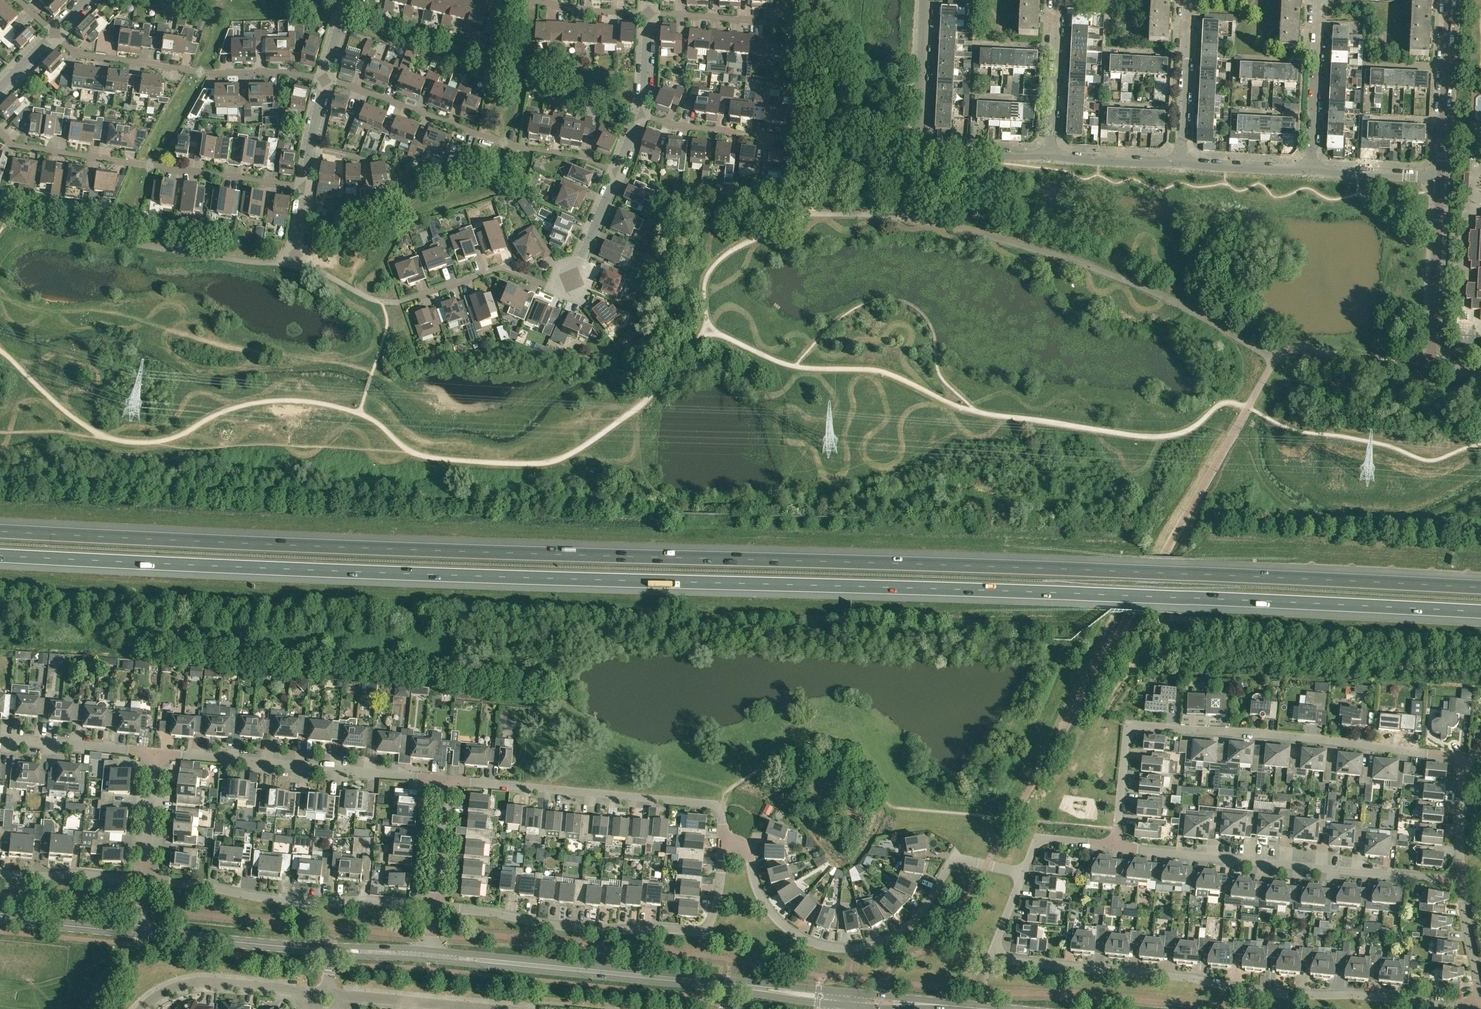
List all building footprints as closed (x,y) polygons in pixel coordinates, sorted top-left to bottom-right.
[(44,8),(54,17),(60,11),(59,10),(68,1),(66,0),(52,0),(44,8)] [(407,0),(387,0),(384,10),(393,12),(395,4),(406,6),(404,14),(407,0)] [(428,0),(407,0),(404,14),(412,16),(414,8),(425,11),(423,19),(428,0)] [(423,19),(431,21),(433,13),(444,15),(442,23),(443,23),(448,0),(428,0),(423,19)] [(468,0),(468,2),(461,0),(448,0),(443,23),(451,25),(453,17),(463,20),(461,28),(462,28),(468,0)] [(468,0),(462,28),(470,30),(472,22),(483,25),(488,6),(475,3),(476,2),(468,0)] [(763,0),(753,0),(752,8),(762,8),(763,0)] [(762,8),(773,9),(773,0),(763,0),(762,8)] [(1171,10),(1171,0),(1152,0),(1151,9),(1171,10)] [(1301,0),(1282,0),(1281,16),(1301,17),(1301,0)] [(1412,23),(1431,23),(1432,0),(1413,0),(1412,23)] [(964,16),(957,15),(957,9),(963,9),(964,1),(948,1),(948,8),(943,7),(942,20),(957,20),(964,21),(964,16)] [(9,10),(1,2),(0,3),(0,19),(9,10)] [(1039,36),(1041,3),(1021,2),(1019,35),(1039,36)] [(1073,27),(1088,28),(1091,28),(1091,23),(1089,23),(1089,15),(1093,15),(1093,9),(1080,8),(1079,15),(1074,14),(1073,27)] [(378,12),(376,18),(381,20),(384,10),(380,9),(378,9),(378,12)] [(1169,43),(1171,10),(1151,9),(1150,42),(1169,43)] [(10,25),(17,17),(9,10),(0,19),(0,41),(2,42),(12,32),(7,28),(10,25)] [(1227,15),(1205,14),(1205,21),(1204,21),(1203,34),(1219,34),(1221,34),(1222,29),(1219,29),(1219,21),(1226,22),(1227,15)] [(1299,50),(1301,17),(1281,16),(1280,49),(1299,50)] [(84,41),(91,33),(94,31),(98,35),(108,25),(101,18),(94,22),(90,17),(81,26),(81,25),(74,31),(84,41)] [(118,46),(129,48),(132,29),(132,23),(115,20),(113,33),(120,34),(118,46)] [(957,20),(942,20),(941,32),(956,33),(973,33),(973,28),(956,27),(957,20)] [(199,22),(197,30),(202,32),(205,24),(199,22)] [(290,62),(290,58),(290,53),(296,53),(296,41),(296,39),(296,32),(296,22),(289,22),(289,41),(279,41),(279,58),(279,62),(290,62)] [(537,24),(537,35),(536,42),(548,43),(548,51),(556,52),(557,23),(550,23),(550,24),(537,24)] [(576,53),(577,24),(577,25),(565,25),(565,23),(557,23),(556,52),(565,52),(565,44),(576,44),(576,53)] [(1429,57),(1431,28),(1431,23),(1412,23),(1410,56),(1429,57)] [(142,30),(132,29),(129,48),(140,50),(142,37),(149,38),(150,25),(143,24),(142,30)] [(161,53),(172,54),(175,35),(169,34),(168,26),(158,24),(156,39),(163,40),(161,53)] [(596,53),(597,25),(597,26),(585,26),(585,24),(577,24),(576,53),(584,53),(585,45),(596,45),(595,53),(596,53)] [(675,37),(676,34),(676,24),(663,24),(662,48),(675,48),(675,52),(681,53),(682,38),(675,37)] [(604,46),(616,46),(617,27),(604,27),(605,25),(597,25),(596,53),(604,54),(604,46)] [(633,49),(634,45),(634,26),(623,25),(623,28),(617,28),(617,27),(616,46),(616,53),(622,53),(623,48),(633,49)] [(2,42),(9,49),(16,45),(20,49),(28,41),(29,42),(35,35),(26,26),(16,36),(12,32),(2,42)] [(1088,28),(1073,27),(1073,39),(1088,40),(1100,41),(1100,36),(1088,35),(1088,28)] [(175,35),(172,54),(183,56),(185,43),(192,44),(194,29),(184,28),(180,36),(175,35)] [(1334,28),(1333,40),(1349,41),(1363,42),(1363,35),(1351,35),(1351,36),(1349,36),(1349,29),(1334,28)] [(708,60),(711,31),(710,31),(710,32),(698,31),(698,30),(691,29),(688,58),(697,59),(697,50),(708,51),(708,60)] [(245,62),(244,41),(234,41),(234,30),(229,30),(222,50),(233,50),(233,62),(245,62)] [(268,48),(268,53),(268,58),(268,62),(279,62),(279,58),(279,41),(268,41),(268,35),(268,32),(268,30),(261,31),(261,32),(261,39),(261,48),(268,48)] [(255,31),(255,41),(244,41),(245,62),(256,62),(256,53),(256,48),(261,48),(261,39),(261,32),(261,31),(255,31)] [(711,31),(708,60),(716,60),(717,52),(728,53),(727,61),(728,61),(730,33),(730,34),(718,33),(718,32),(711,31)] [(304,32),(296,32),(296,39),(296,41),(304,42),(304,32)] [(956,40),(956,33),(941,32),(941,44),(955,45),(965,45),(965,41),(956,40)] [(730,33),(728,61),(736,62),(737,54),(748,55),(747,63),(750,35),(750,36),(738,35),(738,34),(730,33)] [(1218,41),(1219,34),(1203,34),(1203,46),(1218,46),(1221,47),(1221,42),(1218,41)] [(767,65),(770,37),(769,37),(769,38),(757,37),(757,35),(750,35),(747,63),(756,64),(756,56),(767,57),(767,65)] [(776,58),(788,59),(794,59),(792,48),(789,48),(790,40),(777,39),(777,37),(770,37),(767,65),(775,66),(776,58)] [(1088,40),(1073,39),(1072,52),(1087,52),(1089,52),(1089,47),(1087,47),(1088,40)] [(363,52),(369,55),(371,50),(374,42),(368,40),(363,52)] [(1348,49),(1349,41),(1333,40),(1333,53),(1348,54),(1350,54),(1351,49),(1348,49)] [(320,47),(308,43),(302,64),(314,67),(320,47)] [(955,52),(955,45),(941,44),(940,57),(955,57),(969,58),(969,53),(955,52)] [(1202,58),(1218,59),(1220,59),(1220,54),(1218,54),(1218,46),(1203,46),(1202,58)] [(58,67),(63,62),(65,60),(56,50),(49,57),(50,58),(42,66),(47,70),(43,78),(50,84),(62,72),(58,67)] [(371,50),(369,55),(366,63),(371,65),(365,80),(376,84),(383,65),(373,61),(376,52),(371,50)] [(981,67),(992,67),(993,51),(982,50),(981,67)] [(1004,52),(993,51),(992,67),(1003,68),(1004,52)] [(1015,52),(1004,52),(1003,68),(1014,69),(1015,52)] [(1014,69),(1025,69),(1026,53),(1015,52),(1014,69)] [(1087,52),(1072,52),(1071,64),(1086,65),(1089,65),(1089,64),(1093,65),(1093,60),(1087,60),(1087,52)] [(360,56),(359,56),(347,53),(342,73),(354,77),(360,56)] [(1041,54),(1026,53),(1025,69),(1035,70),(1035,78),(1039,78),(1041,54)] [(1348,61),(1348,54),(1333,53),(1332,65),(1348,66),(1350,66),(1350,61),(1348,61)] [(1156,55),(1156,60),(1155,76),(1167,77),(1168,61),(1160,60),(1160,56),(1156,55)] [(397,77),(403,79),(397,92),(408,96),(415,77),(409,74),(414,60),(405,56),(402,62),(400,69),(397,77)] [(955,57),(940,57),(939,69),(954,70),(956,70),(957,65),(954,65),(955,57)] [(1122,74),(1123,58),(1112,58),(1111,74),(1122,74)] [(1133,84),(1133,75),(1134,59),(1123,58),(1122,74),(1122,84),(1133,84)] [(1217,71),(1220,71),(1220,66),(1217,66),(1218,59),(1202,58),(1201,70),(1217,71)] [(1145,59),(1134,59),(1133,75),(1145,76),(1145,59)] [(1145,76),(1155,76),(1156,60),(1145,59),(1145,76)] [(394,67),(400,69),(402,62),(397,60),(394,67)] [(1086,72),(1086,65),(1071,64),(1071,76),(1086,77),(1088,77),(1093,77),(1101,78),(1102,72),(1086,72)] [(383,65),(376,84),(386,88),(394,69),(383,65)] [(1241,81),(1253,81),(1253,65),(1242,65),(1241,81)] [(1264,66),(1253,65),(1253,81),(1264,82),(1264,66)] [(1332,65),(1331,77),(1347,78),(1349,78),(1349,73),(1347,73),(1348,66),(1332,65)] [(1276,66),(1264,66),(1264,82),(1275,83),(1276,66)] [(1275,83),(1286,83),(1287,67),(1276,66),(1275,83)] [(71,88),(81,90),(84,68),(74,67),(71,88)] [(1298,67),(1287,67),(1286,83),(1297,84),(1298,67)] [(94,69),(84,68),(81,90),(98,92),(100,80),(93,79),(94,69)] [(100,80),(98,92),(115,94),(118,73),(118,70),(110,69),(110,72),(108,71),(107,81),(100,80)] [(954,76),(954,70),(939,69),(939,81),(953,82),(963,82),(963,77),(954,76)] [(1217,78),(1217,71),(1201,70),(1201,83),(1216,83),(1224,84),(1224,79),(1217,78)] [(1366,71),(1365,87),(1377,87),(1376,94),(1383,94),(1383,88),(1384,71),(1366,71)] [(1383,88),(1394,88),(1395,72),(1384,71),(1383,88)] [(426,79),(432,81),(434,74),(429,72),(426,79)] [(1405,72),(1395,72),(1394,88),(1405,89),(1405,72)] [(1405,89),(1416,89),(1417,73),(1405,72),(1405,89)] [(128,74),(118,73),(115,94),(116,91),(125,92),(128,74)] [(1428,74),(1417,73),(1416,89),(1427,90),(1428,74)] [(440,76),(434,74),(432,81),(438,83),(440,76)] [(60,85),(67,86),(68,76),(61,75),(60,85)] [(159,98),(159,95),(163,96),(163,90),(162,90),(163,84),(161,84),(162,76),(152,75),(152,78),(148,99),(158,101),(158,103),(167,104),(170,99),(159,98)] [(148,99),(152,78),(142,76),(139,94),(149,96),(148,99)] [(1085,84),(1086,77),(1071,76),(1070,89),(1085,89),(1087,89),(1088,84),(1085,84)] [(415,77),(408,96),(418,100),(426,81),(415,77)] [(1101,89),(1101,78),(1093,77),(1093,83),(1095,84),(1095,89),(1101,89)] [(1347,85),(1347,78),(1331,77),(1331,89),(1346,90),(1349,90),(1349,85),(1347,85)] [(939,81),(938,93),(953,94),(962,94),(962,89),(953,89),(953,82),(939,81)] [(1200,94),(1216,95),(1218,95),(1219,91),(1216,90),(1216,83),(1201,83),(1200,94)] [(464,93),(466,86),(461,84),(458,91),(464,93)] [(704,85),(700,84),(693,84),(691,102),(697,103),(696,114),(707,115),(709,96),(710,90),(704,89),(704,85)] [(429,104),(440,108),(447,89),(437,85),(429,104)] [(217,108),(228,107),(228,86),(217,87),(217,90),(213,90),(208,103),(217,103),(217,108)] [(239,86),(228,86),(228,107),(245,107),(245,95),(239,96),(239,86)] [(251,116),(251,103),(262,103),(262,86),(251,86),(251,102),(245,102),(245,95),(245,107),(245,116),(251,116)] [(273,86),(262,86),(262,103),(273,103),(273,86)] [(472,88),(466,86),(464,93),(470,95),(472,88)] [(678,87),(676,91),(664,86),(656,109),(669,113),(673,101),(679,103),(684,89),(678,87)] [(709,96),(707,115),(718,116),(720,101),(726,102),(728,88),(721,87),(720,98),(709,96)] [(296,88),(292,109),(304,111),(309,91),(296,88)] [(742,119),(744,101),(733,99),(734,89),(728,88),(726,102),(732,102),(730,123),(741,124),(741,119),(742,119)] [(458,93),(447,89),(440,108),(450,112),(458,93)] [(1085,96),(1085,89),(1070,89),(1070,101),(1085,101),(1087,102),(1087,96),(1085,96)] [(1331,89),(1330,102),(1346,103),(1348,103),(1348,97),(1346,97),(1346,90),(1331,89)] [(753,121),(753,120),(754,105),(761,106),(762,92),(756,91),(755,102),(744,101),(742,119),(753,121)] [(762,92),(761,106),(767,106),(765,122),(776,123),(778,105),(768,103),(769,93),(762,92)] [(953,94),(938,93),(938,105),(952,106),(954,106),(955,101),(952,101),(953,94)] [(1215,103),(1216,95),(1200,94),(1200,107),(1215,108),(1218,108),(1218,103),(1215,103)] [(795,110),(797,96),(791,95),(789,106),(778,105),(776,123),(787,125),(789,109),(795,110)] [(332,117),(344,119),(349,99),(336,96),(332,117)] [(20,114),(30,104),(23,97),(16,101),(12,97),(4,105),(3,104),(0,107),(0,114),(6,120),(16,110),(20,114)] [(481,101),(469,97),(461,116),(473,121),(481,101)] [(1069,113),(1084,114),(1086,114),(1086,109),(1084,109),(1085,101),(1070,101),(1069,113)] [(1346,110),(1346,103),(1330,102),(1330,114),(1345,115),(1360,116),(1360,111),(1346,110)] [(206,103),(197,103),(188,119),(197,119),(206,103)] [(1120,130),(1120,128),(1121,112),(1109,111),(1109,104),(1104,103),(1102,127),(1108,127),(1108,132),(1119,132),(1119,135),(1120,130)] [(977,120),(989,121),(989,104),(978,104),(977,120)] [(1001,105),(989,104),(989,121),(1000,121),(1001,105)] [(952,114),(952,106),(938,105),(937,118),(952,119),(954,119),(954,114),(952,114)] [(1001,105),(1000,121),(1011,122),(1012,106),(1001,105)] [(359,126),(369,130),(377,110),(366,106),(359,126)] [(1011,122),(1023,123),(1023,106),(1012,106),(1011,122)] [(1035,107),(1023,106),(1023,123),(1022,135),(1027,135),(1027,123),(1034,123),(1034,111),(1035,107)] [(1215,115),(1215,108),(1200,107),(1199,119),(1214,120),(1217,120),(1217,115),(1215,115)] [(528,108),(526,122),(532,123),(529,139),(539,140),(543,118),(533,116),(534,110),(528,108)] [(38,136),(40,137),(43,116),(28,114),(24,110),(12,123),(17,128),(26,119),(31,119),(29,135),(31,135),(31,138),(38,136)] [(377,110),(369,130),(380,134),(387,114),(377,110)] [(1239,134),(1250,135),(1251,118),(1240,118),(1240,111),(1232,111),(1232,127),(1239,128),(1239,134)] [(1125,112),(1121,112),(1120,128),(1130,129),(1131,112),(1125,112)] [(1141,129),(1142,113),(1131,112),(1130,129),(1134,129),(1133,133),(1141,133),(1141,129)] [(62,127),(63,117),(64,115),(51,113),(51,117),(43,116),(40,137),(43,137),(49,140),(50,138),(52,138),(54,126),(62,127)] [(558,128),(560,114),(554,113),(553,119),(543,118),(539,140),(549,142),(552,127),(558,128)] [(1084,121),(1084,114),(1069,113),(1068,125),(1083,126),(1086,126),(1086,121),(1084,121)] [(1141,129),(1152,130),(1153,113),(1142,113),(1141,129)] [(1165,114),(1153,113),(1152,130),(1164,130),(1164,124),(1168,124),(1168,114),(1165,114)] [(571,146),(575,123),(565,122),(566,115),(560,114),(558,128),(564,129),(561,144),(571,146)] [(1345,122),(1345,115),(1330,114),(1329,126),(1345,127),(1353,127),(1353,122),(1345,122)] [(1282,142),(1283,136),(1284,120),(1278,120),(1278,115),(1273,115),(1273,119),(1272,136),(1272,142),(1282,142)] [(1098,118),(1090,117),(1089,125),(1098,126),(1098,118)] [(102,131),(103,124),(103,119),(97,118),(96,122),(83,120),(80,142),(91,144),(93,130),(102,131)] [(398,118),(395,127),(389,124),(385,135),(391,137),(391,138),(401,142),(409,122),(398,118)] [(571,146),(581,148),(584,132),(595,134),(596,126),(591,125),(592,119),(586,118),(585,125),(575,123),(571,146)] [(951,126),(952,119),(937,118),(936,130),(938,130),(942,130),(942,135),(942,137),(953,138),(953,126),(951,126)] [(1262,119),(1251,118),(1250,135),(1250,141),(1261,141),(1261,135),(1262,119)] [(1214,127),(1214,120),(1199,119),(1198,132),(1216,133),(1217,127),(1214,127)] [(1273,119),(1262,119),(1261,135),(1272,136),(1273,119)] [(80,142),(83,120),(82,125),(71,123),(69,141),(80,142)] [(1295,121),(1284,120),(1283,136),(1294,137),(1295,121)] [(414,141),(414,139),(419,126),(409,122),(401,142),(411,146),(408,154),(414,156),(417,150),(419,143),(414,141)] [(120,148),(122,129),(110,127),(110,125),(103,124),(102,131),(100,140),(106,141),(107,142),(106,148),(113,149),(114,147),(120,148)] [(602,124),(596,137),(602,140),(597,152),(609,157),(619,135),(607,130),(608,126),(602,124)] [(1083,133),(1083,126),(1068,125),(1068,138),(1085,139),(1085,133),(1083,133)] [(1380,148),(1380,142),(1381,126),(1363,125),(1363,140),(1369,140),(1369,147),(1380,148)] [(1329,126),(1328,138),(1344,139),(1346,139),(1350,139),(1350,134),(1344,133),(1345,127),(1329,126)] [(1392,126),(1381,126),(1380,142),(1391,142),(1392,126)] [(1403,127),(1392,126),(1391,142),(1402,143),(1403,127)] [(1413,143),(1414,127),(1403,127),(1402,143),(1413,143)] [(1425,128),(1414,127),(1413,143),(1424,144),(1424,146),(1428,146),(1428,148),(1429,127),(1425,127),(1425,128)] [(125,151),(132,152),(133,145),(135,144),(142,145),(145,140),(146,132),(135,131),(122,129),(120,148),(125,149),(125,151)] [(433,154),(435,150),(441,134),(430,130),(423,150),(433,154)] [(190,143),(197,144),(199,132),(192,131),(190,140),(179,138),(177,156),(188,157),(190,143)] [(199,131),(199,132),(197,144),(196,151),(197,151),(197,149),(201,150),(203,151),(202,159),(215,161),(214,163),(215,163),(215,161),(218,139),(217,141),(205,139),(206,134),(205,132),(199,131)] [(658,162),(662,149),(656,147),(660,136),(648,132),(641,151),(653,155),(651,159),(658,162)] [(1215,152),(1216,139),(1217,133),(1216,133),(1198,132),(1198,144),(1204,144),(1204,151),(1215,152)] [(441,134),(435,150),(433,154),(444,158),(451,138),(441,134)] [(254,169),(258,143),(257,145),(248,143),(248,138),(247,136),(239,135),(238,140),(236,156),(237,154),(241,155),(242,157),(241,165),(246,166),(247,167),(249,168),(251,168),(253,167),(254,167),(254,169)] [(258,143),(254,169),(255,167),(256,167),(257,169),(259,169),(261,169),(262,168),(267,169),(269,161),(271,159),(275,160),(275,162),(279,139),(271,138),(269,140),(268,146),(258,145),(258,143)] [(1344,146),(1344,139),(1328,138),(1328,151),(1334,151),(1334,158),(1345,158),(1346,146),(1344,146)] [(218,139),(215,161),(215,163),(215,161),(228,163),(229,155),(231,154),(236,154),(235,156),(236,156),(238,140),(232,139),(231,140),(230,143),(218,141),(218,139)] [(670,139),(667,160),(679,161),(678,170),(684,171),(687,152),(681,151),(682,140),(670,139)] [(462,142),(459,150),(457,156),(466,159),(471,146),(462,142)] [(694,142),(691,163),(704,164),(707,143),(694,142)] [(718,145),(716,165),(728,167),(731,146),(718,145)] [(376,158),(378,152),(363,147),(361,153),(376,158)] [(754,161),(754,158),(755,149),(743,148),(740,169),(753,170),(752,174),(759,175),(760,161),(754,161)] [(770,163),(763,162),(762,175),(768,176),(769,172),(781,174),(784,153),(771,151),(770,163)] [(296,155),(284,153),(281,174),(293,175),(296,155)] [(8,182),(19,184),(20,184),(20,188),(29,189),(30,180),(33,180),(35,170),(28,169),(30,162),(24,161),(24,162),(13,161),(12,174),(9,174),(8,182)] [(58,198),(62,172),(55,171),(56,165),(43,163),(40,184),(52,186),(50,197),(58,198)] [(339,192),(341,178),(334,177),(336,166),(323,164),(320,185),(333,187),(332,191),(339,192)] [(372,166),(375,187),(388,185),(385,164),(372,166)] [(89,193),(91,180),(85,179),(87,169),(69,167),(64,198),(82,201),(83,192),(89,193)] [(348,188),(361,188),(361,167),(348,167),(348,188)] [(574,167),(573,169),(569,170),(571,174),(570,175),(566,173),(564,179),(575,183),(576,181),(589,187),(592,178),(590,177),(591,175),(578,169),(577,167),(575,168),(574,167)] [(703,167),(702,181),(708,182),(710,168),(703,167)] [(94,191),(104,192),(106,190),(114,191),(114,188),(120,189),(125,177),(116,176),(116,174),(97,171),(94,191)] [(400,180),(401,189),(410,184),(407,179),(400,180)] [(177,183),(165,181),(166,180),(164,180),(164,183),(156,182),(153,201),(161,202),(161,205),(162,206),(162,205),(174,206),(177,183)] [(563,188),(559,199),(556,206),(571,212),(574,206),(580,208),(585,197),(573,192),(576,186),(562,180),(562,181),(563,181),(561,187),(563,188)] [(197,189),(198,186),(198,185),(186,183),(181,212),(194,214),(195,210),(202,211),(203,204),(204,202),(205,199),(204,197),(205,190),(197,189)] [(681,183),(673,183),(672,195),(680,195),(681,183)] [(625,199),(628,200),(626,206),(638,211),(640,205),(641,206),(644,200),(651,202),(655,192),(644,187),(642,193),(629,188),(628,191),(626,190),(624,195),(626,196),(625,199)] [(369,206),(368,189),(360,190),(361,207),(369,206)] [(376,189),(368,189),(369,206),(377,202),(376,189)] [(234,200),(235,192),(222,191),(222,193),(215,192),(212,211),(219,212),(219,214),(231,216),(231,215),(237,216),(239,201),(234,200)] [(254,192),(253,195),(245,194),(242,213),(250,214),(250,217),(263,219),(266,194),(254,192)] [(290,199),(277,197),(276,210),(269,209),(267,223),(274,224),(274,218),(287,220),(290,199)] [(525,198),(518,203),(528,218),(535,213),(525,198)] [(52,199),(50,215),(57,216),(59,200),(52,199)] [(66,208),(58,207),(57,215),(65,216),(66,208)] [(620,211),(617,219),(615,223),(613,222),(610,230),(618,233),(619,232),(631,237),(634,229),(638,231),(640,230),(644,221),(620,211)] [(565,244),(568,238),(573,225),(571,225),(574,219),(563,214),(560,220),(559,219),(557,224),(556,224),(554,224),(553,224),(552,225),(552,226),(551,226),(551,227),(550,228),(550,229),(551,230),(551,231),(551,232),(552,232),(552,233),(553,233),(551,238),(553,238),(550,244),(561,249),(564,243),(565,244)] [(492,254),(493,252),(493,253),(494,253),(495,253),(499,251),(506,249),(498,226),(503,225),(500,217),(491,220),(492,224),(485,227),(486,232),(479,235),(485,253),(486,253),(486,254),(488,255),(492,254)] [(1477,218),(1476,231),(1471,231),(1469,262),(1471,262),(1471,269),(1479,269),(1478,284),(1468,284),(1467,299),(1472,300),(1472,310),(1480,310),(1480,218),(1477,218)] [(171,232),(175,228),(173,223),(168,222),(165,226),(166,231),(171,232)] [(665,225),(656,222),(654,228),(662,231),(665,225)] [(477,243),(478,246),(475,236),(473,230),(472,226),(459,230),(461,235),(451,238),(459,262),(477,256),(477,255),(476,255),(472,244),(477,243)] [(552,253),(546,244),(534,226),(520,236),(523,241),(515,246),(526,262),(540,252),(538,249),(545,244),(551,254),(552,253)] [(257,227),(256,236),(264,237),(265,228),(257,227)] [(447,266),(444,260),(451,258),(443,235),(432,239),(434,244),(432,245),(431,246),(430,247),(429,249),(418,253),(419,256),(420,261),(425,259),(429,272),(447,266)] [(402,239),(403,244),(408,245),(411,242),(410,237),(406,236),(402,239)] [(620,248),(611,244),(606,242),(603,249),(602,248),(600,253),(601,254),(600,256),(609,260),(608,262),(616,265),(617,263),(618,264),(622,257),(630,260),(636,245),(623,240),(620,248)] [(409,285),(420,281),(417,272),(423,269),(420,261),(419,256),(410,259),(411,261),(396,267),(401,281),(407,279),(409,285)] [(609,273),(605,272),(601,284),(603,285),(601,291),(617,297),(619,291),(621,292),(626,280),(624,280),(626,274),(611,268),(609,273)] [(639,279),(637,285),(644,288),(646,282),(639,279)] [(524,306),(528,295),(519,292),(519,290),(516,289),(517,287),(509,283),(505,292),(507,292),(502,304),(510,307),(508,312),(510,315),(524,321),(530,308),(524,306)] [(491,294),(484,297),(483,294),(471,298),(474,306),(468,308),(472,321),(473,321),(478,319),(480,323),(491,319),(490,315),(497,312),(491,294)] [(458,321),(459,325),(462,327),(471,324),(463,301),(462,301),(457,303),(456,300),(442,305),(449,324),(458,321)] [(548,322),(554,325),(557,319),(559,313),(553,311),(553,310),(547,308),(540,305),(533,321),(545,327),(546,327),(548,322)] [(603,327),(606,330),(617,322),(624,325),(628,314),(619,310),(617,312),(613,307),(609,311),(605,305),(595,313),(599,319),(598,320),(603,327)] [(416,326),(418,331),(417,331),(418,335),(419,335),(420,338),(440,331),(438,325),(442,324),(436,308),(429,311),(428,310),(416,314),(420,325),(416,326)] [(570,313),(569,316),(562,314),(552,339),(564,344),(568,335),(577,339),(579,334),(588,338),(592,328),(583,324),(585,319),(570,313)] [(546,347),(537,343),(534,350),(543,354),(546,347)] [(38,653),(37,664),(46,664),(47,654),(38,653)] [(172,665),(163,665),(162,672),(171,673),(172,665)] [(203,669),(191,668),(191,677),(202,678),(203,669)] [(213,669),(213,677),(222,678),(223,670),(213,669)] [(1316,683),(1315,690),(1329,691),(1329,683),(1316,683)] [(1146,696),(1145,711),(1167,713),(1168,701),(1175,702),(1177,689),(1154,687),(1153,697),(1146,696)] [(1423,690),(1416,689),(1415,700),(1423,700),(1423,690)] [(28,691),(28,695),(26,716),(37,717),(38,712),(43,712),(43,715),(45,699),(39,698),(39,692),(28,691)] [(0,692),(0,714),(3,714),(3,709),(9,709),(11,696),(2,695),(0,692)] [(1315,724),(1315,723),(1316,711),(1325,712),(1327,694),(1307,692),(1305,707),(1299,706),(1298,721),(1307,722),(1307,723),(1326,725),(1315,724)] [(15,710),(15,712),(15,715),(26,716),(28,695),(21,694),(19,696),(11,696),(9,709),(15,710)] [(1271,702),(1264,701),(1264,700),(1264,699),(1264,698),(1263,697),(1263,696),(1262,696),(1261,695),(1260,695),(1259,695),(1258,694),(1257,694),(1257,695),(1255,695),(1254,696),(1253,697),(1252,698),(1252,699),(1252,700),(1251,701),(1250,715),(1260,716),(1260,717),(1260,718),(1261,719),(1262,719),(1263,719),(1264,719),(1276,720),(1278,705),(1271,705),(1271,702)] [(1198,711),(1204,711),(1204,715),(1186,714),(1186,715),(1226,716),(1226,696),(1206,696),(1206,699),(1198,698),(1199,695),(1189,695),(1188,708),(1198,709),(1198,711)] [(45,699),(43,715),(49,716),(49,721),(60,722),(62,701),(55,700),(53,702),(45,701),(45,699)] [(1450,736),(1451,729),(1453,728),(1454,728),(1455,727),(1456,727),(1457,725),(1458,724),(1458,723),(1459,722),(1460,712),(1472,713),(1473,700),(1456,699),(1454,714),(1449,714),(1450,712),(1442,712),(1441,720),(1438,720),(1437,720),(1436,720),(1435,721),(1434,721),(1433,722),(1433,723),(1432,724),(1431,725),(1431,726),(1431,727),(1432,729),(1432,730),(1432,731),(1433,731),(1433,732),(1434,733),(1436,734),(1437,734),(1441,735),(1441,737),(1441,738),(1441,739),(1441,740),(1442,740),(1443,741),(1444,741),(1445,740),(1446,739),(1446,738),(1447,735),(1450,736)] [(62,701),(60,722),(71,723),(71,718),(77,718),(77,721),(79,705),(62,703),(62,701)] [(111,727),(113,711),(105,710),(106,706),(104,704),(98,703),(96,705),(96,709),(94,728),(105,729),(106,724),(111,724),(111,727)] [(79,705),(77,721),(83,721),(83,727),(94,728),(96,709),(79,707),(79,705)] [(1357,708),(1340,706),(1339,716),(1343,717),(1342,726),(1351,726),(1357,725),(1367,726),(1369,709),(1361,708),(1361,711),(1357,711),(1357,708)] [(231,712),(231,709),(220,708),(219,716),(217,737),(228,738),(229,733),(235,733),(236,720),(236,717),(237,712),(231,712)] [(146,730),(147,716),(147,712),(141,711),(139,710),(130,709),(130,715),(128,734),(139,735),(139,732),(141,732),(141,730),(146,730)] [(272,710),(271,718),(269,734),(270,731),(276,732),(275,737),(286,738),(288,717),(288,720),(277,718),(278,710),(272,710)] [(113,711),(111,727),(117,727),(117,733),(128,734),(130,715),(113,713),(113,711)] [(172,730),(172,733),(172,736),(183,737),(185,715),(178,715),(176,717),(174,717),(174,712),(168,711),(166,730),(172,730)] [(1379,730),(1394,731),(1400,732),(1400,730),(1415,731),(1415,730),(1417,716),(1395,714),(1395,716),(1380,715),(1379,730)] [(191,716),(185,715),(183,737),(194,738),(194,732),(200,733),(202,717),(196,716),(195,719),(193,719),(191,716)] [(210,717),(202,717),(200,733),(201,730),(207,731),(206,736),(217,737),(219,716),(213,715),(210,717)] [(236,717),(236,720),(235,733),(235,731),(241,731),(241,737),(252,738),(254,716),(247,716),(244,718),(236,717)] [(263,739),(263,733),(269,734),(271,718),(271,720),(254,719),(254,716),(252,738),(263,739)] [(295,718),(288,717),(286,738),(297,739),(298,734),(304,735),(306,716),(299,716),(299,720),(297,720),(295,718)] [(310,735),(310,738),(309,740),(320,741),(322,720),(316,720),(313,722),(305,721),(306,716),(304,735),(310,735)] [(340,722),(338,740),(344,741),(343,746),(354,747),(356,726),(357,719),(350,719),(348,721),(340,720),(339,722),(340,722)] [(329,721),(322,720),(320,741),(332,742),(332,737),(338,738),(338,740),(340,722),(339,722),(333,721),(333,724),(331,723),(329,721)] [(356,726),(354,747),(366,748),(366,743),(372,744),(372,746),(374,728),(367,727),(367,729),(365,729),(363,727),(356,726)] [(374,728),(372,746),(378,747),(377,752),(388,753),(391,732),(384,731),(381,733),(373,733),(374,728)] [(397,732),(391,732),(388,753),(400,754),(400,749),(406,749),(406,752),(407,736),(408,730),(402,729),(401,735),(399,735),(397,732)] [(431,738),(424,738),(422,759),(434,760),(434,755),(440,755),(441,742),(442,733),(433,732),(433,738),(431,738)] [(406,752),(410,753),(412,753),(411,758),(422,759),(424,738),(424,740),(407,739),(407,736),(406,752)] [(1165,739),(1156,738),(1155,736),(1153,737),(1145,737),(1143,749),(1164,751),(1164,750),(1167,747),(1165,744),(1165,739)] [(496,739),(495,749),(494,762),(500,763),(500,768),(511,769),(512,764),(514,764),(516,762),(516,759),(514,757),(512,756),(513,748),(505,747),(505,740),(496,739)] [(1186,753),(1187,742),(1180,741),(1179,753),(1186,753)] [(1205,743),(1194,742),(1193,752),(1191,753),(1186,753),(1185,767),(1191,768),(1192,761),(1203,763),(1205,743)] [(460,759),(466,760),(466,765),(477,766),(479,745),(472,744),(469,746),(467,746),(465,744),(455,743),(454,750),(461,751),(460,759)] [(1205,743),(1203,763),(1210,763),(1209,770),(1221,771),(1223,754),(1216,754),(1217,744),(1205,743)] [(1227,775),(1228,769),(1239,770),(1240,764),(1242,744),(1230,743),(1229,754),(1228,755),(1223,754),(1221,771),(1221,774),(1227,775)] [(1257,772),(1259,758),(1254,757),(1252,756),(1253,745),(1242,744),(1240,764),(1251,765),(1251,772),(1257,772)] [(485,746),(479,745),(477,766),(488,767),(488,762),(494,762),(495,749),(487,748),(485,746)] [(1259,757),(1259,758),(1257,772),(1264,773),(1265,766),(1276,767),(1278,747),(1266,746),(1265,757),(1264,758),(1259,757)] [(1293,778),(1295,761),(1290,760),(1289,759),(1290,748),(1278,747),(1276,767),(1288,768),(1287,775),(1289,775),(1288,778),(1293,778)] [(1306,777),(1306,770),(1312,771),(1314,751),(1303,750),(1302,760),(1300,761),(1295,761),(1293,778),(1298,779),(1298,776),(1306,777)] [(1326,752),(1314,751),(1312,771),(1324,772),(1323,781),(1330,782),(1331,764),(1326,764),(1325,762),(1326,752)] [(1152,758),(1151,759),(1143,759),(1141,771),(1162,773),(1169,774),(1170,762),(1171,755),(1153,753),(1152,758)] [(1338,764),(1336,766),(1331,765),(1331,764),(1330,782),(1336,782),(1337,774),(1348,775),(1350,755),(1339,754),(1338,764)] [(1350,755),(1348,775),(1360,776),(1359,783),(1366,783),(1366,785),(1367,769),(1362,768),(1361,767),(1362,756),(1350,755)] [(102,780),(109,781),(130,783),(132,771),(116,770),(117,762),(104,760),(102,780)] [(1375,760),(1374,769),(1367,769),(1366,785),(1372,786),(1373,779),(1384,781),(1386,761),(1375,760)] [(1403,775),(1403,774),(1398,774),(1397,772),(1398,762),(1386,761),(1384,781),(1391,781),(1390,788),(1402,789),(1403,775)] [(1405,763),(1403,774),(1403,775),(1410,776),(1412,764),(1405,763)] [(27,790),(27,786),(29,765),(18,764),(17,769),(11,768),(9,789),(27,790)] [(67,786),(69,765),(58,764),(57,769),(51,769),(50,787),(56,788),(56,783),(58,783),(60,786),(67,786)] [(1447,767),(1438,766),(1437,764),(1435,765),(1426,765),(1426,769),(1423,772),(1425,776),(1425,777),(1445,779),(1447,767)] [(40,766),(29,765),(27,786),(33,787),(36,784),(44,785),(46,772),(39,771),(40,766)] [(69,765),(67,786),(73,787),(78,792),(84,792),(86,772),(80,771),(80,766),(69,765)] [(206,771),(193,770),(181,768),(180,768),(179,785),(178,785),(178,786),(197,788),(198,778),(205,779),(207,778),(209,776),(209,774),(208,772),(206,771)] [(1163,791),(1161,789),(1163,787),(1165,777),(1151,775),(1150,780),(1149,781),(1140,781),(1139,793),(1159,795),(1160,794),(1163,791)] [(1421,791),(1420,794),(1423,798),(1423,799),(1443,801),(1445,789),(1436,788),(1435,786),(1436,781),(1418,779),(1417,786),(1421,786),(1421,791)] [(238,800),(240,781),(239,781),(239,782),(222,780),(220,803),(228,804),(229,799),(238,800)] [(129,795),(130,783),(109,781),(108,793),(101,792),(100,800),(98,800),(113,801),(114,793),(129,795)] [(258,783),(241,782),(241,781),(240,781),(238,800),(247,801),(247,806),(255,807),(258,783)] [(196,797),(197,788),(178,786),(178,787),(179,787),(177,804),(200,806),(201,797),(196,797)] [(400,797),(399,807),(418,808),(417,808),(418,804),(419,790),(418,790),(418,791),(396,789),(395,797),(400,797)] [(268,809),(277,810),(279,791),(278,791),(261,790),(259,813),(267,814),(268,809)] [(279,791),(277,810),(286,811),(286,815),(294,816),(296,793),(279,791)] [(357,792),(357,793),(340,791),(338,814),(346,815),(347,810),(356,811),(358,792),(357,792)] [(359,792),(358,792),(356,811),(365,812),(365,817),(373,818),(376,794),(359,793),(359,792)] [(317,795),(314,795),(300,793),(298,817),(307,817),(307,813),(316,813),(318,794),(317,794),(317,795)] [(336,797),(322,796),(319,795),(318,794),(316,813),(326,814),(325,819),(333,820),(336,797)] [(468,815),(494,818),(494,811),(490,810),(492,797),(472,795),(470,808),(469,808),(468,815)] [(1148,802),(1147,803),(1138,803),(1137,815),(1157,817),(1157,816),(1161,813),(1158,809),(1158,805),(1162,805),(1162,798),(1148,797),(1148,802)] [(107,809),(106,821),(127,823),(128,811),(112,810),(113,801),(98,800),(97,809),(107,809)] [(1444,811),(1435,810),(1434,809),(1435,803),(1419,802),(1418,808),(1423,809),(1423,814),(1419,816),(1422,820),(1422,821),(1442,823),(1444,811)] [(54,804),(46,803),(45,811),(53,811),(54,804)] [(65,803),(65,812),(85,810),(85,805),(65,803)] [(766,806),(764,810),(770,813),(773,808),(767,805),(766,806)] [(527,832),(529,807),(518,806),(518,807),(509,807),(507,824),(520,825),(520,832),(527,832)] [(415,826),(417,809),(418,809),(418,808),(399,807),(398,816),(393,815),(392,824),(415,826)] [(529,807),(527,832),(527,828),(540,829),(539,836),(546,836),(549,811),(538,810),(537,811),(529,811),(529,807)] [(174,825),(193,827),(194,818),(199,818),(200,810),(177,808),(175,825),(174,825)] [(1184,837),(1196,839),(1198,819),(1186,817),(1187,809),(1180,808),(1179,819),(1179,825),(1184,825),(1185,827),(1184,837)] [(1198,812),(1198,819),(1196,839),(1207,840),(1209,829),(1210,828),(1215,829),(1217,808),(1216,814),(1198,812)] [(1224,809),(1217,808),(1215,829),(1222,829),(1221,835),(1233,836),(1235,817),(1223,815),(1224,809)] [(1252,826),(1254,809),(1253,812),(1247,811),(1246,818),(1235,817),(1233,836),(1244,838),(1245,827),(1247,826),(1252,826)] [(1260,810),(1254,809),(1252,826),(1252,824),(1257,824),(1258,825),(1257,836),(1269,837),(1271,817),(1260,816),(1260,810)] [(1288,832),(1288,827),(1290,812),(1290,810),(1281,809),(1277,818),(1271,817),(1269,837),(1281,838),(1281,831),(1288,832)] [(8,856),(20,858),(22,834),(17,833),(18,827),(16,825),(12,824),(13,811),(4,810),(3,828),(2,840),(10,841),(8,856)] [(558,813),(558,814),(549,814),(549,811),(546,836),(547,836),(547,831),(560,832),(559,839),(566,839),(569,814),(562,813),(558,813)] [(1296,813),(1290,812),(1288,827),(1294,828),(1295,829),(1294,840),(1305,841),(1307,821),(1296,820),(1296,813)] [(569,814),(566,839),(567,839),(579,840),(579,841),(586,842),(589,816),(576,815),(576,817),(569,816),(569,814)] [(467,828),(466,835),(492,838),(493,831),(486,830),(487,818),(494,818),(468,815),(468,816),(470,816),(469,828),(467,828)] [(1324,834),(1326,816),(1319,815),(1319,822),(1307,821),(1305,841),(1317,842),(1318,831),(1319,830),(1324,831),(1324,834)] [(586,842),(606,844),(605,845),(606,846),(608,817),(608,820),(595,818),(596,817),(589,816),(586,842)] [(706,838),(707,831),(707,827),(705,827),(706,817),(689,816),(687,829),(679,828),(679,829),(676,829),(669,828),(668,834),(678,835),(706,838)] [(1326,816),(1324,834),(1330,834),(1331,835),(1330,846),(1341,847),(1343,827),(1332,826),(1332,820),(1326,819),(1326,816)] [(616,818),(608,817),(606,846),(613,846),(614,837),(626,838),(626,844),(628,818),(628,821),(615,820),(616,818)] [(638,819),(628,818),(626,844),(633,845),(634,838),(646,839),(646,844),(649,818),(648,818),(648,822),(637,821),(638,819)] [(659,819),(656,818),(649,818),(646,844),(653,844),(654,838),(667,839),(669,821),(659,821),(659,819)] [(1139,840),(1143,838),(1161,840),(1162,828),(1166,828),(1167,821),(1148,819),(1148,825),(1146,826),(1136,825),(1135,837),(1137,837),(1139,840)] [(49,857),(60,858),(62,837),(55,837),(54,824),(52,820),(44,820),(43,826),(42,841),(50,842),(49,857)] [(92,840),(109,841),(110,833),(126,835),(127,823),(106,821),(105,828),(101,827),(97,832),(97,840),(92,840)] [(236,821),(236,827),(244,829),(245,822),(236,821)] [(266,823),(258,822),(258,830),(265,831),(266,823)] [(1360,843),(1362,823),(1355,822),(1355,828),(1343,827),(1341,847),(1353,848),(1354,838),(1355,837),(1360,837),(1360,843)] [(768,837),(767,844),(788,847),(796,847),(797,833),(789,832),(789,831),(790,831),(783,828),(784,827),(784,826),(783,825),(783,824),(782,824),(781,823),(780,823),(779,823),(778,823),(777,824),(777,825),(776,825),(770,823),(770,824),(771,824),(767,835),(768,835),(768,837)] [(1362,823),(1360,843),(1365,843),(1366,845),(1365,855),(1377,856),(1379,837),(1367,835),(1368,829),(1361,828),(1362,823)] [(1434,825),(1420,824),(1420,831),(1415,831),(1414,843),(1442,845),(1443,833),(1435,832),(1434,831),(1434,825)] [(22,834),(20,858),(32,859),(34,840),(42,841),(43,826),(35,825),(34,829),(23,828),(22,834)] [(193,827),(174,825),(174,826),(175,826),(173,844),(174,844),(174,843),(197,845),(197,837),(193,836),(193,827)] [(396,837),(395,846),(414,848),(414,847),(413,847),(415,830),(392,828),(392,829),(385,828),(385,833),(387,836),(396,837)] [(1390,838),(1379,837),(1377,856),(1389,858),(1390,847),(1391,846),(1396,847),(1398,832),(1398,828),(1391,828),(1390,838)] [(63,830),(62,837),(60,858),(72,859),(73,844),(82,845),(83,832),(74,831),(63,830)] [(334,832),(315,830),(315,837),(333,839),(334,832)] [(491,845),(491,843),(492,838),(466,835),(466,842),(467,843),(466,855),(464,855),(490,858),(490,857),(484,857),(485,844),(491,845)] [(684,836),(683,848),(677,848),(676,855),(704,858),(705,847),(703,847),(704,838),(706,838),(678,835),(684,836)] [(926,839),(919,840),(919,839),(919,838),(918,838),(918,837),(917,837),(916,837),(916,836),(915,837),(914,837),(913,837),(912,838),(912,839),(912,840),(912,841),(905,842),(906,842),(904,858),(924,860),(925,853),(925,851),(927,851),(925,839),(926,839)] [(286,837),(285,844),(293,845),(294,837),(286,837)] [(312,839),(295,838),(294,845),(312,847),(312,839)] [(123,867),(124,851),(108,849),(109,841),(92,840),(91,854),(102,855),(102,862),(112,863),(112,866),(123,867)] [(218,859),(218,860),(221,861),(220,869),(231,870),(233,849),(222,848),(223,843),(215,842),(213,858),(218,859)] [(243,863),(245,863),(246,859),(251,860),(252,846),(244,845),(243,850),(233,849),(231,870),(243,871),(243,870),(242,870),(243,863)] [(412,866),(413,852),(413,848),(414,848),(395,846),(394,855),(389,855),(389,863),(411,865),(411,866),(412,866)] [(1434,853),(1434,848),(1417,846),(1413,849),(1416,852),(1417,853),(1416,865),(1434,867),(1437,870),(1440,867),(1442,868),(1443,855),(1435,854),(1434,853)] [(172,854),(172,855),(171,867),(170,867),(170,868),(186,869),(187,868),(191,868),(192,857),(197,858),(198,849),(184,848),(184,853),(180,853),(180,855),(173,855),(173,854),(172,854)] [(789,865),(786,849),(765,848),(766,848),(765,860),(767,860),(767,862),(768,869),(789,865)] [(260,878),(270,879),(272,859),(262,858),(262,852),(254,852),(252,866),(257,866),(257,870),(260,870),(259,878),(260,878)] [(272,859),(270,879),(282,880),(281,879),(282,872),(285,872),(285,871),(290,871),(291,855),(283,854),(283,860),(272,859)] [(340,872),(339,880),(350,881),(352,860),(342,859),(342,854),(334,854),(333,868),(338,868),(337,872),(340,872)] [(1049,867),(1047,867),(1046,874),(1059,875),(1072,876),(1073,869),(1065,868),(1066,857),(1064,857),(1065,854),(1058,854),(1058,856),(1046,855),(1046,861),(1049,863),(1049,867)] [(310,883),(312,862),(312,856),(302,855),(302,856),(294,855),(292,870),(297,870),(297,873),(300,874),(299,882),(300,882),(310,883)] [(462,875),(488,878),(488,877),(482,877),(483,864),(489,865),(490,858),(464,855),(464,862),(465,862),(464,875),(462,875)] [(701,877),(701,868),(703,868),(704,858),(676,855),(674,855),(674,860),(678,860),(678,862),(684,863),(683,875),(677,875),(702,877),(701,877)] [(363,861),(352,860),(350,881),(362,882),(362,881),(362,874),(365,874),(365,871),(370,871),(371,857),(363,856),(363,861)] [(1103,883),(1103,877),(1105,857),(1100,856),(1098,860),(1093,860),(1093,863),(1087,862),(1085,880),(1092,880),(1091,882),(1103,883)] [(1103,883),(1120,884),(1122,866),(1116,865),(1117,862),(1112,862),(1111,857),(1105,857),(1103,877),(1103,883)] [(322,863),(312,862),(310,883),(322,884),(322,883),(321,883),(322,876),(324,876),(325,875),(330,875),(331,859),(323,858),(322,863)] [(1122,866),(1120,884),(1138,886),(1138,883),(1140,860),(1135,860),(1133,864),(1128,863),(1128,867),(1122,866)] [(1140,860),(1138,883),(1147,884),(1147,881),(1150,882),(1150,881),(1156,882),(1157,869),(1151,869),(1152,866),(1147,865),(1146,861),(1140,860)] [(926,864),(905,861),(899,876),(918,884),(921,877),(921,875),(923,876),(925,864),(926,864)] [(1164,885),(1173,886),(1175,864),(1170,863),(1168,867),(1164,867),(1163,870),(1157,869),(1156,882),(1162,883),(1165,883),(1164,885)] [(1190,890),(1191,890),(1192,873),(1186,872),(1187,869),(1182,869),(1181,864),(1175,864),(1173,886),(1182,887),(1182,885),(1185,885),(1191,885),(1190,890)] [(394,889),(410,890),(411,877),(403,876),(403,874),(402,873),(402,868),(386,867),(385,875),(391,876),(390,887),(394,887),(394,889)] [(520,896),(521,896),(523,869),(503,867),(502,873),(502,878),(501,891),(514,892),(514,894),(520,894),(520,896)] [(796,882),(788,867),(768,873),(768,874),(769,873),(772,884),(773,884),(774,886),(778,892),(796,882)] [(859,875),(854,867),(849,871),(851,876),(859,875)] [(540,900),(543,874),(536,873),(535,880),(523,878),(524,869),(523,869),(521,896),(533,897),(533,899),(540,899),(540,900)] [(1207,897),(1208,897),(1208,891),(1210,871),(1205,871),(1203,875),(1198,874),(1198,878),(1192,877),(1192,873),(1191,890),(1197,890),(1196,896),(1207,897)] [(1210,871),(1208,891),(1208,897),(1219,898),(1220,892),(1226,893),(1225,897),(1227,880),(1221,880),(1221,877),(1217,876),(1215,872),(1210,871)] [(543,874),(540,900),(553,901),(553,903),(560,903),(563,878),(556,877),(555,884),(542,882),(543,874)] [(462,875),(462,882),(461,886),(463,886),(462,895),(480,897),(481,884),(488,885),(488,878),(462,875)] [(675,895),(701,897),(699,897),(700,888),(701,888),(702,877),(677,875),(676,882),(682,883),(681,895),(675,895)] [(642,883),(630,882),(630,877),(623,876),(623,881),(620,907),(627,908),(627,906),(640,907),(643,880),(642,880),(642,883)] [(573,906),(580,906),(582,881),(575,880),(575,887),(562,885),(563,878),(560,903),(560,904),(561,903),(573,904),(573,906)] [(918,888),(900,879),(889,891),(905,905),(910,899),(910,897),(912,898),(917,888),(918,889),(918,888)] [(1049,899),(1056,899),(1062,900),(1063,893),(1056,892),(1057,881),(1037,879),(1036,884),(1040,887),(1039,891),(1036,890),(1035,897),(1049,899)] [(1243,899),(1245,879),(1239,879),(1237,882),(1233,882),(1232,885),(1227,885),(1227,880),(1225,897),(1231,898),(1243,899)] [(1260,902),(1261,888),(1256,887),(1256,884),(1251,884),(1250,880),(1245,879),(1243,899),(1254,900),(1260,901),(1260,902)] [(650,881),(643,880),(640,907),(641,906),(647,906),(648,905),(661,906),(661,901),(662,894),(663,883),(650,882),(650,881)] [(499,881),(493,883),(495,889),(501,886),(499,881)] [(602,881),(601,889),(589,888),(589,881),(582,881),(580,906),(587,907),(587,905),(600,906),(600,907),(602,881)] [(607,906),(611,906),(620,907),(623,881),(622,881),(621,890),(609,889),(609,882),(602,881),(600,907),(607,908),(607,906)] [(1262,888),(1261,888),(1260,902),(1259,908),(1277,910),(1277,906),(1280,883),(1274,883),(1272,887),(1268,886),(1267,889),(1261,889),(1262,888)] [(1286,888),(1285,885),(1285,884),(1280,883),(1277,906),(1286,907),(1287,904),(1289,905),(1289,904),(1295,905),(1296,891),(1296,892),(1290,892),(1291,889),(1286,888)] [(1367,890),(1366,907),(1365,909),(1383,911),(1383,907),(1386,885),(1380,884),(1378,888),(1374,888),(1373,891),(1367,890)] [(807,896),(795,885),(778,896),(778,897),(779,896),(785,906),(787,905),(788,906),(793,911),(807,896)] [(1296,891),(1295,905),(1295,910),(1312,912),(1312,910),(1315,886),(1309,885),(1307,889),(1303,889),(1302,892),(1296,891)] [(1332,891),(1330,908),(1330,910),(1339,910),(1339,907),(1348,908),(1350,885),(1345,885),(1343,889),(1338,888),(1338,891),(1332,891)] [(1360,906),(1366,907),(1367,890),(1367,894),(1361,894),(1361,890),(1357,890),(1355,886),(1350,885),(1348,908),(1357,909),(1357,906),(1360,906)] [(1392,889),(1391,887),(1391,885),(1386,885),(1383,907),(1392,908),(1393,906),(1395,906),(1401,906),(1402,894),(1396,893),(1397,890),(1392,889)] [(1332,891),(1332,893),(1331,895),(1326,894),(1326,891),(1321,891),(1320,886),(1315,886),(1312,910),(1330,912),(1330,908),(1332,891)] [(1445,913),(1445,906),(1443,906),(1444,902),(1448,901),(1449,895),(1437,894),(1437,891),(1431,891),(1430,893),(1429,893),(1428,904),(1420,903),(1419,911),(1432,912),(1433,912),(1445,913)] [(889,894),(875,902),(876,904),(885,920),(892,917),(893,915),(894,916),(902,908),(903,909),(904,909),(889,894)] [(701,897),(675,895),(674,902),(681,903),(679,916),(697,917),(698,904),(700,904),(701,897)] [(814,925),(823,905),(808,899),(795,915),(796,915),(805,922),(806,920),(807,922),(814,925)] [(1050,905),(1045,905),(1032,903),(1027,903),(1026,909),(1030,911),(1030,915),(1028,914),(1027,922),(1040,923),(1057,925),(1057,915),(1049,914),(1050,905)] [(874,905),(858,909),(862,929),(870,928),(871,927),(872,928),(882,923),(883,924),(874,905)] [(838,932),(840,910),(824,908),(817,928),(818,927),(828,931),(829,929),(831,930),(838,931),(837,932),(838,932)] [(1111,908),(1111,916),(1121,917),(1121,909),(1111,908)] [(840,910),(838,932),(838,931),(845,931),(847,931),(847,933),(858,931),(859,932),(856,911),(840,910)] [(1448,938),(1449,931),(1447,931),(1447,927),(1452,926),(1452,920),(1432,918),(1431,929),(1423,929),(1423,936),(1436,937),(1448,938)] [(1082,955),(1085,933),(1079,932),(1079,928),(1074,928),(1074,923),(1068,922),(1067,937),(1072,938),(1071,952),(1074,952),(1074,954),(1082,955)] [(1365,922),(1364,933),(1374,934),(1375,923),(1365,922)] [(1038,929),(1037,929),(1037,925),(1029,924),(1029,928),(1018,927),(1017,932),(1021,935),(1021,938),(1019,938),(1018,945),(1030,947),(1030,950),(1046,952),(1047,941),(1036,940),(1038,929)] [(1096,940),(1101,941),(1102,928),(1096,927),(1096,930),(1091,929),(1091,933),(1085,933),(1082,955),(1091,956),(1091,954),(1094,954),(1096,940)] [(1117,958),(1119,936),(1113,935),(1113,931),(1108,931),(1108,929),(1102,928),(1101,941),(1107,941),(1105,955),(1108,955),(1108,958),(1117,958)] [(1326,929),(1314,928),(1313,935),(1326,936),(1326,929)] [(1177,964),(1185,965),(1187,943),(1181,942),(1182,938),(1177,938),(1177,930),(1171,929),(1171,933),(1170,947),(1175,948),(1174,962),(1177,962),(1177,964)] [(1130,944),(1135,944),(1137,932),(1131,931),(1130,933),(1125,933),(1125,937),(1119,936),(1117,958),(1125,959),(1125,957),(1129,957),(1130,944)] [(1143,932),(1137,932),(1135,944),(1141,945),(1139,958),(1143,959),(1142,961),(1151,962),(1153,940),(1147,939),(1147,935),(1142,934),(1143,932)] [(1164,947),(1170,947),(1171,933),(1165,932),(1164,937),(1160,936),(1159,940),(1153,940),(1151,962),(1159,963),(1160,960),(1163,961),(1164,947)] [(1187,943),(1185,965),(1193,966),(1194,964),(1197,964),(1198,950),(1204,951),(1205,938),(1199,938),(1199,940),(1194,939),(1193,944),(1187,943)] [(1211,968),(1219,969),(1222,946),(1215,946),(1216,942),(1211,941),(1211,939),(1205,938),(1204,951),(1209,951),(1208,965),(1211,966),(1211,968)] [(1222,939),(1222,946),(1219,969),(1228,970),(1228,967),(1231,967),(1233,954),(1238,954),(1239,942),(1233,941),(1233,943),(1228,943),(1228,939),(1222,939)] [(1272,958),(1273,945),(1274,941),(1268,940),(1268,945),(1267,945),(1267,947),(1262,946),(1262,950),(1256,950),(1253,972),(1262,973),(1262,971),(1265,971),(1267,957),(1272,958)] [(1245,971),(1253,972),(1256,950),(1250,949),(1250,945),(1245,945),(1245,942),(1239,942),(1238,954),(1243,955),(1242,969),(1245,969),(1245,971)] [(1438,943),(1436,955),(1434,954),(1433,961),(1441,962),(1454,963),(1454,956),(1452,956),(1453,952),(1457,951),(1458,945),(1438,943)] [(1279,975),(1288,976),(1290,953),(1284,953),(1284,946),(1279,946),(1273,945),(1272,958),(1278,958),(1276,972),(1280,972),(1279,975)] [(1306,961),(1308,949),(1302,948),(1301,950),(1296,950),(1296,954),(1290,953),(1288,976),(1296,976),(1296,974),(1300,974),(1301,961),(1306,961)] [(1314,978),(1322,979),(1324,957),(1318,956),(1318,952),(1314,951),(1314,949),(1308,949),(1306,961),(1312,962),(1311,975),(1314,976),(1314,978)] [(1330,957),(1324,957),(1322,979),(1330,980),(1331,977),(1334,978),(1335,964),(1341,965),(1342,952),(1336,951),(1336,954),(1331,953),(1330,957)] [(1348,981),(1356,982),(1358,960),(1352,959),(1353,955),(1348,955),(1348,953),(1342,952),(1341,965),(1346,965),(1345,979),(1348,979),(1348,981)] [(1358,960),(1356,982),(1365,983),(1365,981),(1368,981),(1369,967),(1375,968),(1376,955),(1370,955),(1370,957),(1365,956),(1364,961),(1358,960)] [(1382,985),(1390,986),(1393,963),(1387,963),(1387,959),(1382,958),(1382,956),(1376,955),(1375,968),(1380,968),(1379,982),(1382,983),(1382,985)] [(1404,956),(1404,960),(1399,960),(1399,964),(1393,963),(1390,986),(1399,987),(1399,984),(1402,984),(1404,971),(1409,971),(1411,956),(1407,956),(1404,956)] [(1459,989),(1460,982),(1458,982),(1459,978),(1463,977),(1463,971),(1441,969),(1439,987),(1447,988),(1459,989)] [(197,1004),(196,1001),(177,1008),(213,1008),(198,1006),(197,1007),(196,1004),(197,1004)]
